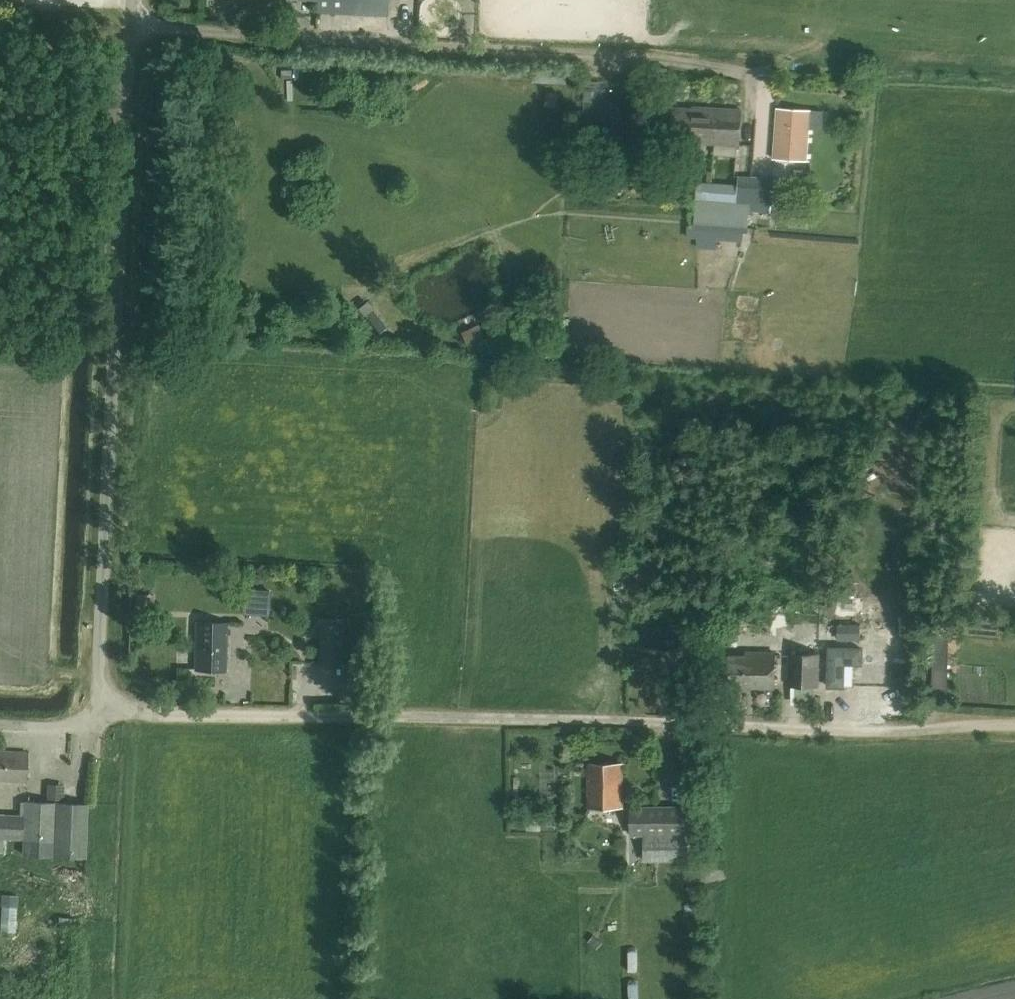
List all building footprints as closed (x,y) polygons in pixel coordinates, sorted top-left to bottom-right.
[(317,11),(359,13),(383,14),(384,0),(318,0),(317,11)] [(566,94),(554,92),(551,106),(563,109),(566,94)] [(739,145),(742,109),(693,106),(693,108),(673,106),(671,141),(739,145)] [(821,128),(822,112),(777,109),(774,157),(806,159),(808,128),(821,128)] [(739,175),(738,185),(703,183),(702,200),(696,199),(695,225),(688,224),(687,237),(698,238),(697,246),(717,247),(718,237),(747,239),(749,210),(770,212),(771,205),(773,205),(775,178),(739,175)] [(480,326),(464,333),(470,347),(486,340),(480,326)] [(268,616),(269,596),(270,585),(246,584),(245,594),(255,595),(254,615),(268,616)] [(839,590),(839,604),(860,605),(860,591),(839,590)] [(756,624),(776,626),(777,611),(757,609),(756,624)] [(196,621),(195,669),(226,671),(227,622),(196,621)] [(319,621),(318,665),(340,666),(341,621),(319,621)] [(861,641),(861,624),(838,624),(838,641),(861,641)] [(835,647),(834,685),(850,685),(851,648),(835,647)] [(774,687),(775,652),(747,652),(747,656),(729,655),(728,686),(774,687)] [(819,686),(820,654),(788,653),(788,685),(819,686)] [(27,751),(0,750),(0,781),(26,782),(27,751)] [(589,808),(623,808),(622,763),(589,764),(589,808)] [(46,800),(63,801),(64,785),(48,784),(46,800)] [(24,840),(23,855),(86,858),(88,803),(24,800),(24,815),(0,813),(0,852),(3,853),(3,839),(24,840)] [(631,835),(644,835),(644,860),(685,860),(685,834),(684,806),(631,807),(631,835)] [(17,907),(18,895),(2,893),(1,906),(17,907)]
